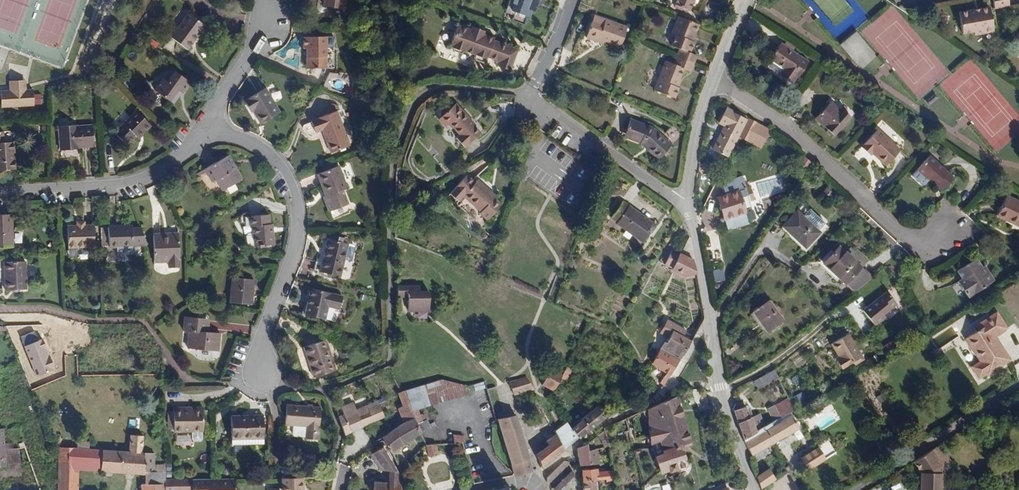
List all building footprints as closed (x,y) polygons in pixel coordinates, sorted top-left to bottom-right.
[(323,8),(344,11),(346,0),(324,0),(323,8)] [(513,11),(532,19),(535,11),(539,13),(544,0),(517,0),(513,11)] [(707,0),(684,0),(682,4),(685,6),(683,12),(693,15),(699,1),(706,3),(707,0)] [(994,12),(1009,10),(1009,9),(1008,0),(992,0),(994,12)] [(975,16),(974,13),(958,16),(962,37),(973,35),(974,39),(993,35),(989,11),(979,13),(979,15),(975,16)] [(205,26),(188,14),(171,37),(188,50),(205,26)] [(694,39),(698,28),(676,20),(672,32),(691,40),(691,39),(694,39)] [(509,70),(517,49),(493,39),(494,37),(483,33),(478,31),(477,27),(472,25),(471,29),(457,23),(449,44),(452,45),(451,46),(453,49),(460,52),(463,50),(463,49),(474,53),(473,56),(474,59),(482,61),(485,60),(486,58),(498,63),(497,65),(509,70)] [(691,40),(672,32),(670,38),(673,39),(670,50),(678,53),(675,61),(692,68),(695,60),(688,57),(692,47),(691,46),(689,46),(691,40)] [(593,41),(585,39),(580,55),(592,59),(593,56),(598,57),(614,63),(621,45),(595,36),(593,41)] [(326,39),(303,39),(303,50),(306,51),(306,71),(327,71),(326,39)] [(810,64),(781,45),(770,61),(786,72),(782,78),(794,87),(810,64)] [(692,68),(675,61),(672,68),(664,65),(653,95),(673,102),(677,92),(673,91),(676,83),(678,84),(682,73),(689,76),(692,68)] [(786,72),(770,61),(767,66),(768,68),(782,78),(786,72)] [(176,91),(180,93),(181,94),(189,83),(175,73),(167,84),(162,81),(155,91),(168,101),(176,91)] [(10,81),(10,91),(26,91),(25,80),(10,81)] [(278,112),(264,88),(243,100),(250,111),(252,110),(260,123),(278,112)] [(26,91),(10,91),(0,92),(1,107),(33,106),(33,91),(26,91)] [(172,104),(180,93),(176,91),(168,101),(172,104)] [(832,108),(826,102),(812,117),(832,136),(848,120),(834,106),(832,108)] [(455,103),(453,104),(472,126),(473,124),(455,103)] [(472,126),(453,104),(440,115),(457,135),(454,138),(462,147),(479,133),(472,126)] [(744,120),(725,110),(718,122),(724,126),(712,150),(725,157),(737,134),(744,120)] [(151,127),(136,111),(114,133),(127,146),(143,131),(146,133),(151,127)] [(351,145),(339,111),(313,119),(313,120),(306,122),(310,133),(317,131),(324,128),(333,151),(351,145)] [(772,129),(747,117),(744,120),(737,134),(744,140),(762,149),(772,129)] [(651,129),(630,120),(622,138),(645,148),(657,159),(670,145),(651,129)] [(76,124),(59,125),(60,149),(77,148),(77,145),(92,145),(91,125),(76,126),(76,124)] [(897,152),(877,130),(860,146),(868,155),(871,153),(883,166),(897,152)] [(0,144),(0,170),(15,169),(14,143),(0,144)] [(229,154),(207,167),(215,180),(219,177),(225,187),(242,178),(229,154)] [(946,163),(937,154),(921,171),(932,182),(936,179),(947,190),(960,177),(946,163)] [(341,166),(319,174),(327,195),(325,197),(330,211),(349,204),(345,190),(349,189),(341,166)] [(487,217),(501,201),(493,195),(494,193),(476,178),(474,181),(465,173),(449,193),(458,200),(462,194),(480,209),(479,211),(487,217)] [(741,190),(737,179),(722,184),(724,196),(716,199),(723,220),(743,214),(737,192),(741,190)] [(1004,196),(996,214),(1018,224),(1018,202),(1004,196)] [(654,226),(621,202),(610,218),(617,223),(616,224),(641,242),(654,226)] [(782,227),(806,248),(820,233),(818,231),(825,223),(809,209),(803,217),(797,211),(782,227)] [(0,215),(0,247),(13,246),(12,214),(0,215)] [(268,214),(248,216),(249,226),(252,226),(254,246),(273,244),(271,225),(269,225),(268,214)] [(79,226),(68,226),(68,246),(94,245),(94,226),(85,226),(85,222),(79,222),(79,226)] [(130,227),(107,227),(108,246),(130,246),(146,246),(146,245),(140,226),(130,227)] [(806,248),(782,227),(780,230),(804,251),(806,248)] [(178,234),(153,234),(152,260),(167,260),(168,266),(178,266),(178,234)] [(347,244),(329,239),(320,270),(339,276),(347,244)] [(859,270),(850,259),(839,248),(834,253),(823,264),(828,269),(843,285),(850,293),(869,279),(859,270)] [(823,264),(834,253),(831,251),(817,264),(825,272),(828,269),(823,264)] [(694,276),(692,262),(678,255),(671,271),(684,278),(694,276)] [(980,268),(974,258),(956,269),(962,280),(957,282),(966,298),(993,282),(983,266),(980,268)] [(25,262),(4,263),(6,289),(26,288),(25,262)] [(721,268),(710,271),(713,282),(724,279),(721,268)] [(253,281),(232,279),(229,304),(250,306),(253,281)] [(418,283),(396,283),(396,293),(406,293),(406,307),(428,307),(428,288),(418,288),(418,283)] [(330,291),(311,287),(305,312),(324,317),(327,304),(339,307),(342,294),(330,291)] [(894,304),(887,294),(862,311),(872,326),(883,318),(881,314),(894,304)] [(784,319),(770,301),(753,312),(767,331),(784,319)] [(1003,333),(990,314),(967,330),(969,334),(959,341),(974,363),(969,367),(978,380),(986,375),(987,376),(1009,361),(994,340),(1003,333)] [(204,319),(185,318),(184,330),(189,331),(188,348),(219,350),(221,334),(203,332),(204,319)] [(659,350),(679,360),(686,350),(690,342),(683,339),(686,332),(667,322),(660,335),(668,340),(665,347),(662,345),(659,350)] [(829,345),(836,358),(838,361),(835,363),(839,370),(850,364),(852,367),(861,362),(847,336),(829,345)] [(42,339),(25,346),(36,376),(53,369),(42,339)] [(326,340),(304,346),(312,375),(334,369),(326,340)] [(660,384),(663,386),(679,360),(659,350),(650,365),(665,374),(660,384)] [(579,361),(573,358),(568,368),(574,371),(579,361)] [(574,371),(568,368),(564,376),(562,379),(568,382),(574,371)] [(544,388),(555,394),(560,383),(562,379),(564,376),(553,370),(544,388)] [(777,378),(773,370),(756,382),(760,389),(777,378)] [(527,376),(507,383),(512,397),(532,390),(527,376)] [(451,377),(405,390),(411,414),(418,410),(457,397),(451,377)] [(467,394),(465,385),(451,377),(457,397),(467,394)] [(476,390),(486,388),(484,381),(474,384),(476,390)] [(411,414),(405,390),(399,394),(404,407),(399,409),(405,422),(413,418),(411,414)] [(800,391),(793,395),(799,405),(806,401),(800,391)] [(679,397),(647,410),(663,473),(691,465),(687,448),(693,447),(679,397)] [(357,406),(338,416),(345,435),(386,416),(379,401),(378,399),(358,408),(357,406)] [(782,418),(794,412),(787,399),(766,412),(773,424),(778,421),(782,418)] [(320,409),(286,404),(283,423),(292,425),(291,432),(293,434),(305,436),(305,438),(316,439),(320,409)] [(742,406),(734,404),(732,408),(743,441),(761,431),(754,418),(754,417),(748,407),(744,409),(742,406)] [(186,407),(176,407),(176,430),(191,430),(202,430),(206,430),(206,408),(196,407),(196,410),(186,410),(186,407)] [(566,448),(604,418),(594,409),(570,429),(568,425),(558,434),(566,448)] [(418,410),(411,414),(413,418),(422,433),(424,432),(432,427),(429,420),(424,422),(418,410)] [(515,475),(533,472),(517,415),(500,418),(515,475)] [(232,416),(233,437),(264,437),(264,416),(232,416)] [(413,418),(405,422),(393,430),(381,440),(384,445),(390,454),(422,433),(413,418)] [(779,424),(778,421),(773,424),(764,429),(772,443),(798,429),(791,418),(779,424)] [(761,431),(743,441),(745,447),(749,457),(772,443),(764,429),(761,431)] [(202,430),(191,430),(191,437),(193,439),(199,439),(202,437),(202,430)] [(165,480),(165,467),(153,466),(154,454),(143,453),(144,436),(131,435),(130,452),(102,450),(100,473),(108,474),(146,477),(146,482),(165,483),(165,480)] [(901,435),(893,440),(898,449),(906,444),(901,435)] [(81,449),(93,450),(93,439),(82,438),(81,449)] [(560,453),(564,450),(557,440),(548,447),(550,450),(537,456),(541,467),(560,453)] [(811,469),(836,453),(829,441),(818,448),(786,468),(788,471),(793,481),(811,469)] [(593,453),(586,443),(576,448),(579,465),(599,464),(598,459),(597,452),(593,453)] [(437,454),(435,446),(425,446),(428,457),(437,454)] [(69,448),(61,448),(60,470),(79,472),(100,473),(102,450),(93,450),(81,449),(69,448)] [(945,463),(933,448),(908,464),(916,475),(917,489),(938,489),(937,469),(945,463)] [(16,452),(5,452),(5,464),(16,464),(16,452)] [(564,461),(546,478),(546,484),(551,489),(559,489),(574,477),(574,471),(573,470),(569,464),(567,462),(564,461)] [(605,469),(582,470),(581,471),(582,482),(594,481),(595,484),(598,484),(606,484),(607,488),(614,488),(613,477),(606,476),(605,469)] [(60,470),(60,489),(78,489),(79,472),(60,470)] [(769,470),(757,477),(760,489),(775,479),(769,470)] [(399,474),(388,472),(386,484),(374,482),(373,489),(402,489),(399,474)] [(301,478),(281,478),(281,489),(301,489),(301,478)] [(165,480),(165,483),(165,489),(235,489),(235,479),(212,479),(192,480),(165,480)] [(582,482),(583,489),(595,489),(595,484),(594,481),(582,482)] [(165,483),(146,482),(146,484),(146,489),(165,489),(165,483)]
